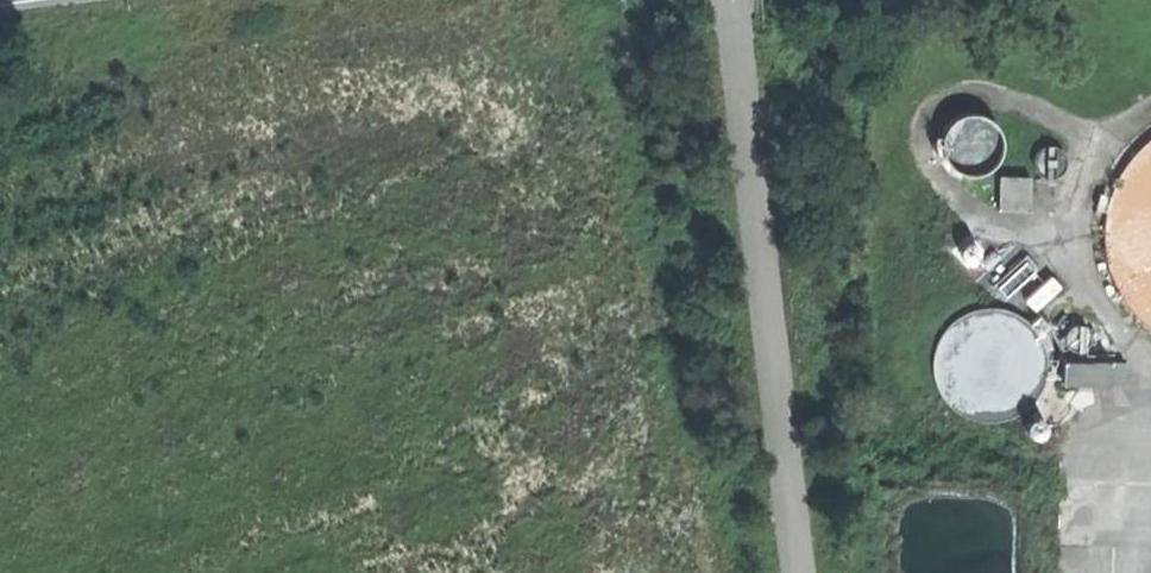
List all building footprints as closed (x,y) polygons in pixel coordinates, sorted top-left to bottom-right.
[(1108,361),(1060,360),(1060,383),(1107,383),(1108,361)]
